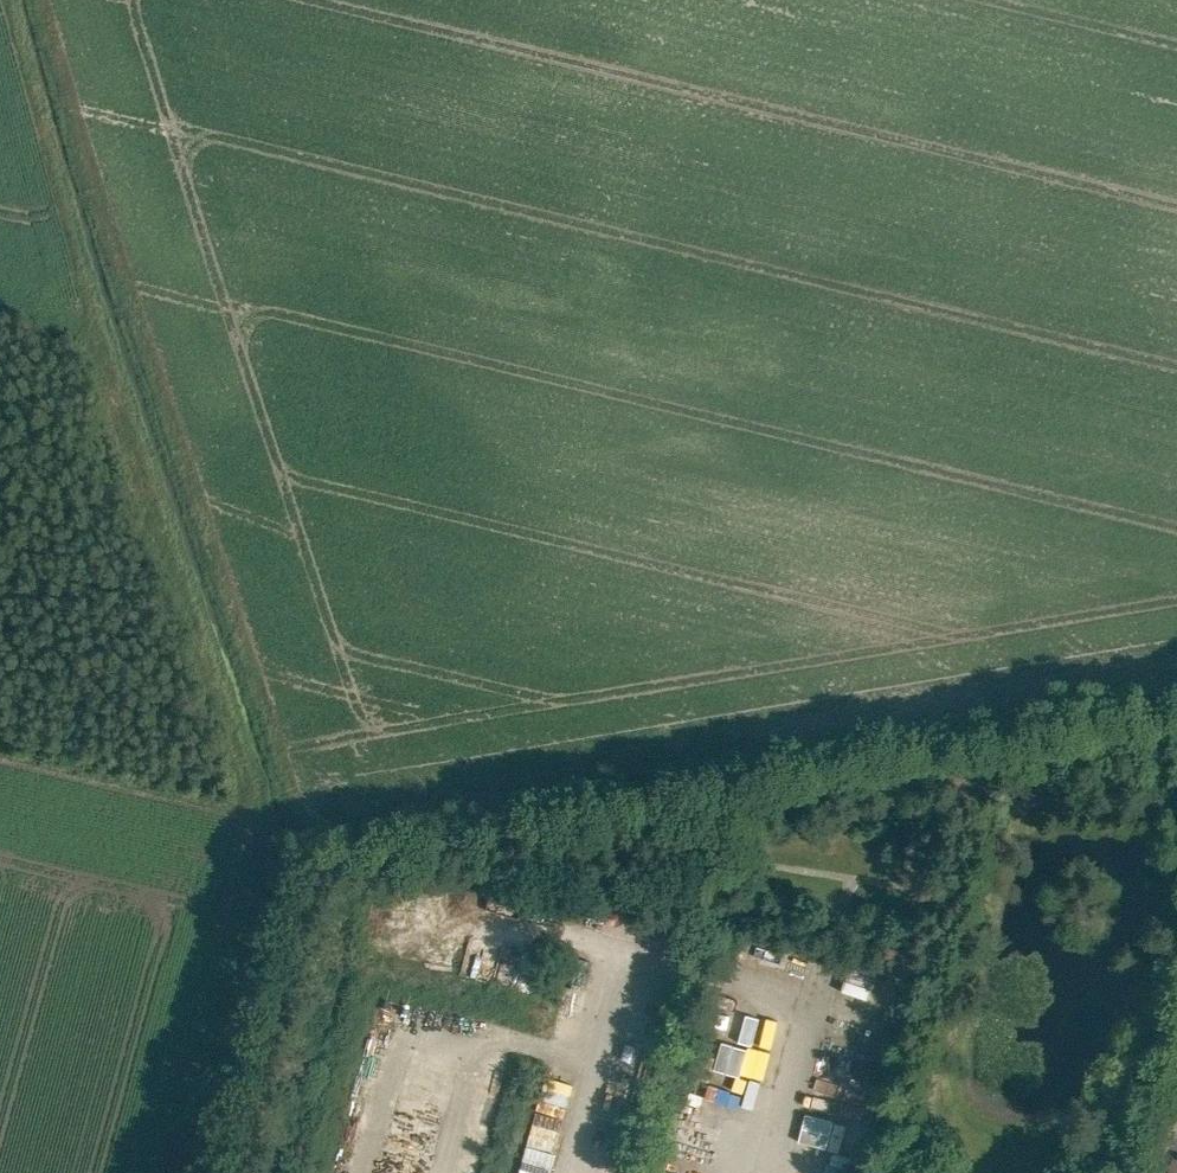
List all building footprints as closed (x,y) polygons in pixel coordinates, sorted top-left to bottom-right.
[(755,1044),(762,1017),(725,1007),(718,1035),(755,1044)] [(708,1068),(703,1101),(729,1106),(733,1076),(739,1046),(703,1040),(699,1066),(708,1068)] [(536,1121),(521,1172),(549,1172),(562,1128),(536,1121)]
